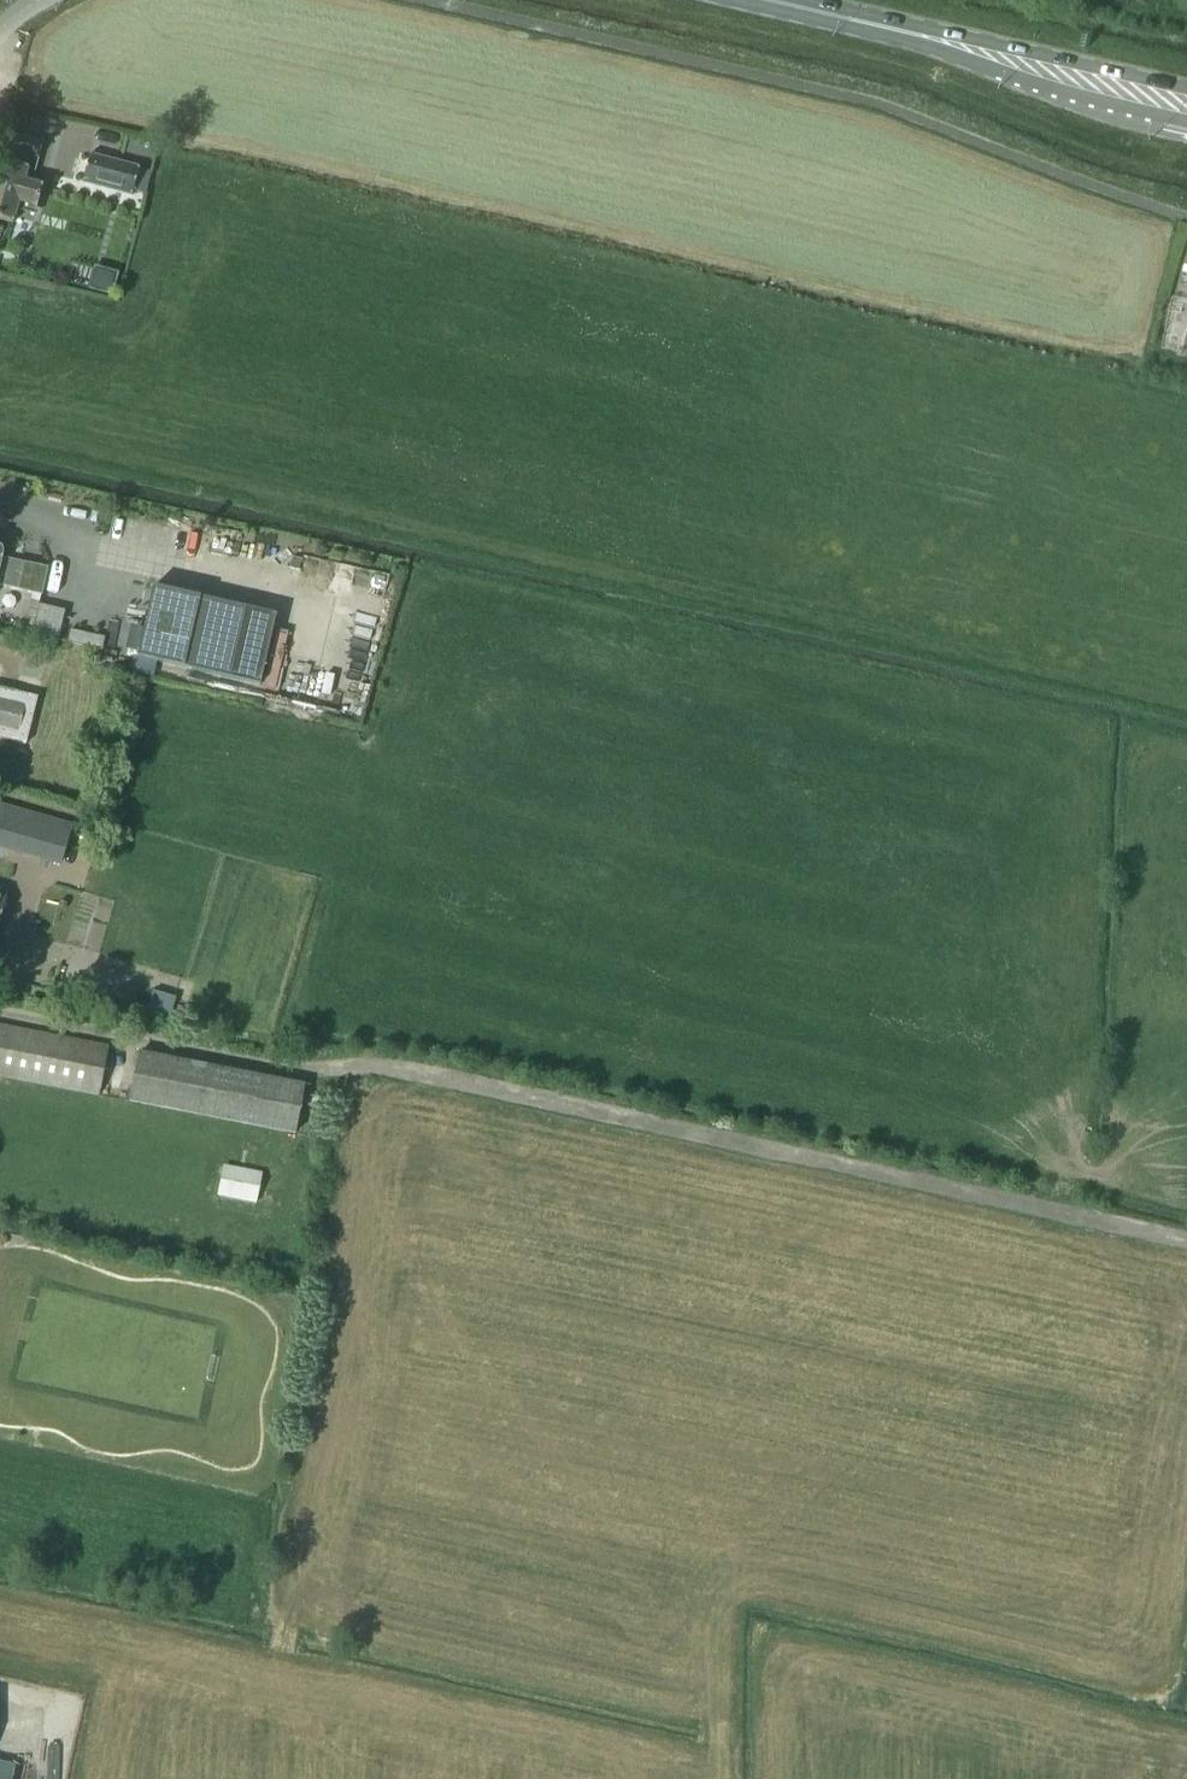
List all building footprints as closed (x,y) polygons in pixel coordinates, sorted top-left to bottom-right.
[(43,145),(15,137),(11,153),(13,153),(10,165),(0,162),(0,220),(12,223),(18,204),(35,208),(41,188),(23,183),(26,171),(36,174),(43,145)] [(139,171),(90,158),(83,184),(132,197),(139,171)] [(42,597),(48,569),(3,559),(3,556),(3,553),(2,551),(0,549),(0,588),(42,597)] [(276,616),(153,588),(137,659),(259,687),(276,616)] [(26,746),(37,699),(0,690),(0,740),(26,746)] [(8,830),(2,852),(61,868),(73,826),(14,809),(0,805),(0,828),(8,830)] [(87,1094),(98,1097),(107,1050),(0,1029),(0,1078),(87,1094)] [(294,1134),(302,1094),(303,1087),(139,1055),(130,1102),(294,1134)] [(263,1174),(223,1167),(217,1198),(257,1205),(263,1174)] [(15,1767),(0,1764),(0,1778),(12,1778),(15,1767)]
